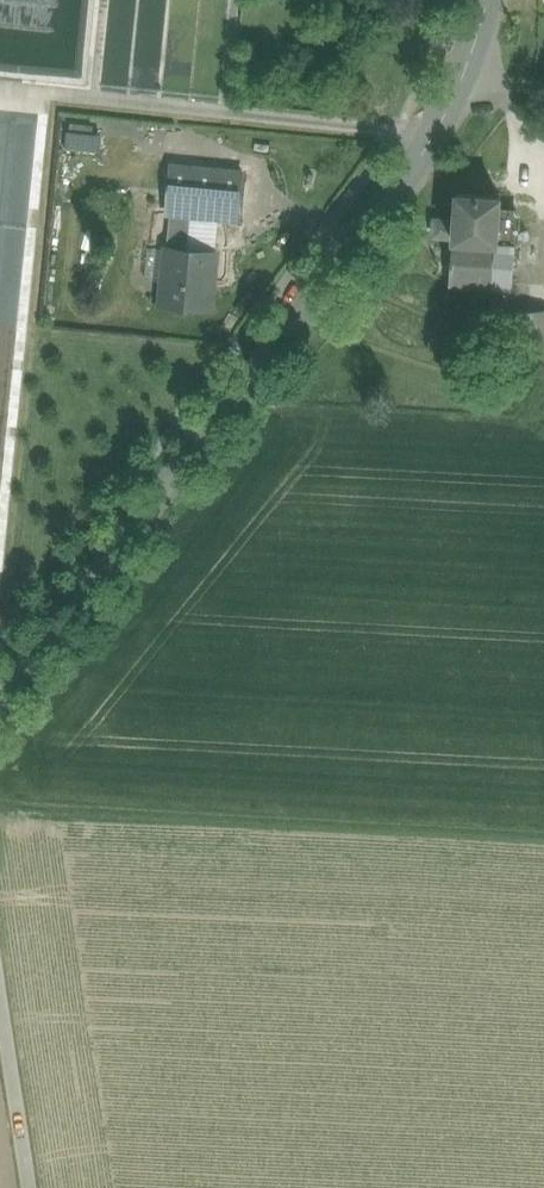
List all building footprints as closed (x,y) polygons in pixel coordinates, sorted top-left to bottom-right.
[(20,10),(18,23),(38,25),(36,40),(50,42),(51,33),(60,34),(64,0),(17,0),(20,10)] [(100,133),(69,129),(67,147),(97,151),(100,133)] [(191,216),(239,221),(244,172),(172,166),(167,214),(171,214),(191,216)] [(500,197),(459,193),(457,217),(455,236),(497,239),(499,215),(500,197)] [(174,249),(188,251),(191,216),(171,214),(165,269),(171,270),(174,249)] [(455,236),(457,217),(437,215),(436,233),(455,236)] [(518,217),(499,215),(497,239),(455,236),(451,287),(511,293),(518,217)] [(188,251),(174,249),(171,270),(165,269),(162,303),(210,308),(216,254),(188,251)] [(512,314),(517,384),(511,383),(512,392),(543,390),(543,312),(512,314)]
